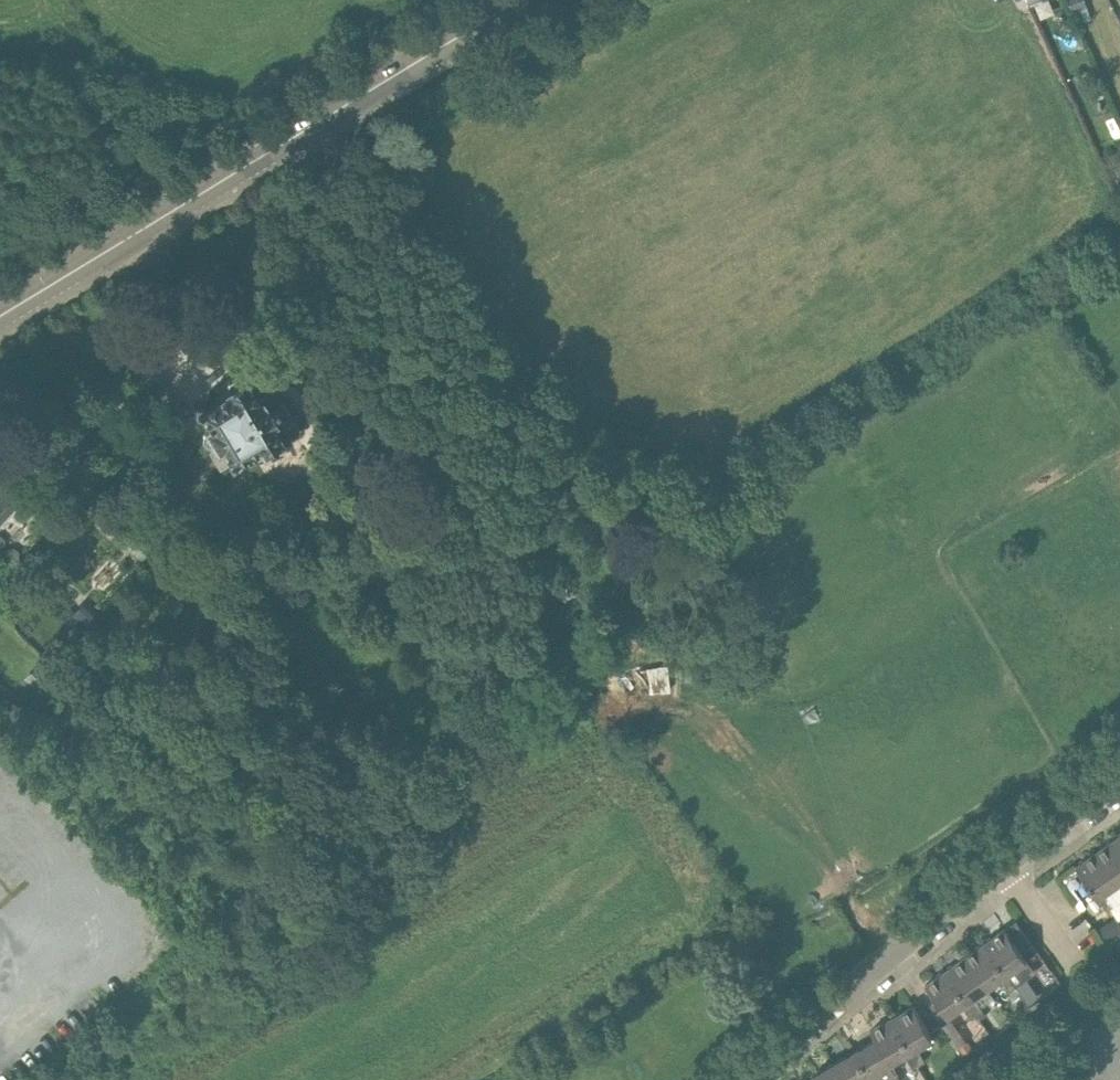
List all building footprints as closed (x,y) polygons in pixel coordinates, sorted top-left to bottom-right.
[(1072,12),(1088,7),(1085,0),(1068,0),(1072,12)] [(248,382),(244,376),(243,377),(236,375),(229,380),(227,386),(217,392),(219,396),(200,406),(198,407),(210,429),(207,430),(205,432),(204,433),(203,435),(202,438),(203,440),(204,443),(206,444),(207,445),(209,446),(212,446),(213,446),(216,445),(217,446),(209,450),(219,468),(231,461),(232,463),(251,453),(261,447),(263,451),(267,449),(268,451),(271,451),(279,446),(280,443),(280,442),(300,430),(285,404),(274,410),(265,394),(260,396),(251,380),(248,382)] [(17,503),(0,488),(0,521),(17,503)] [(1118,884),(1119,882),(1119,843),(1116,838),(1096,852),(1118,884)] [(1076,866),(1098,897),(1107,910),(1114,906),(1105,893),(1118,884),(1096,852),(1076,866)] [(1005,928),(985,942),(1016,986),(1022,982),(1013,970),(1036,952),(1021,931),(1012,938),(1005,928)] [(985,942),(966,956),(988,988),(1001,978),(1010,991),(1016,986),(985,942)] [(966,956),(946,970),(977,1014),(983,1010),(974,997),(988,988),(966,956)] [(971,1018),(977,1014),(946,970),(926,984),(948,1016),(962,1006),(971,1018)] [(914,1006),(893,1018),(919,1065),(925,1061),(918,1048),(933,1039),(914,1006)] [(919,1065),(893,1018),(871,1030),(876,1039),(890,1063),(891,1063),(905,1055),(913,1068),(919,1065)] [(876,1039),(855,1051),(872,1079),(900,1079),(891,1063),(890,1063),(876,1039)] [(834,1063),(844,1079),(872,1079),(855,1051),(834,1063)] [(813,1075),(816,1079),(844,1079),(834,1063),(813,1075)]
